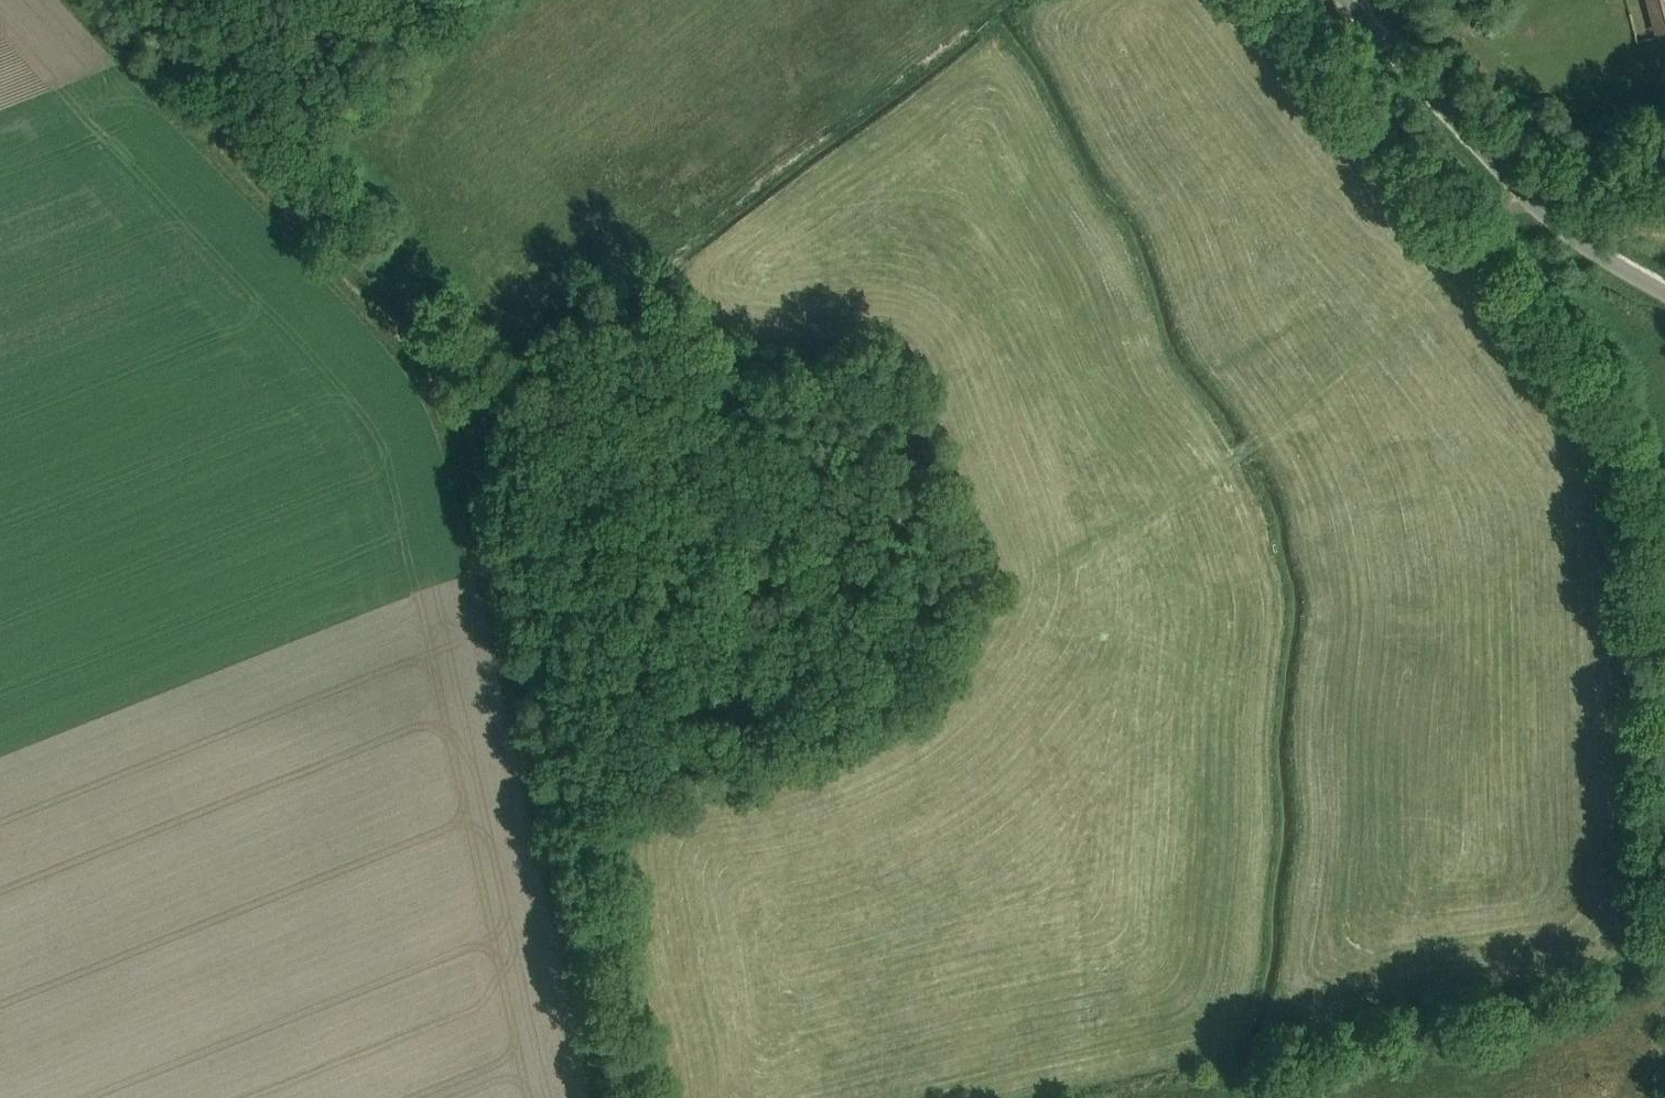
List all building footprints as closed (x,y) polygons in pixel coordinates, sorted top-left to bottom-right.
[(1656,32),(1664,30),(1664,0),(1649,0),(1656,32)]
